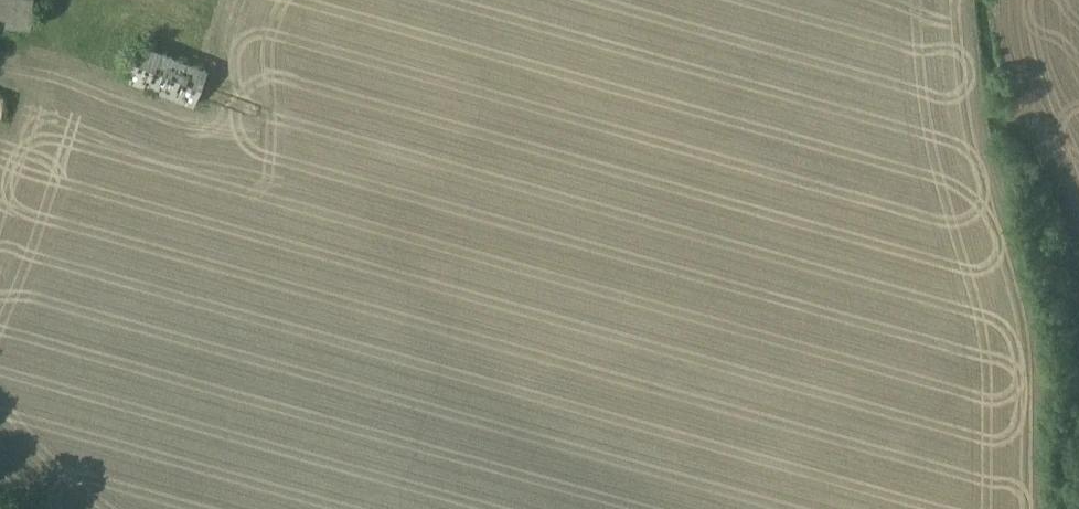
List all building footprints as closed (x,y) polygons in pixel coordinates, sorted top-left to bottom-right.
[(32,29),(35,0),(0,0),(0,27),(32,29)] [(140,46),(127,79),(196,106),(209,72),(140,46)]
